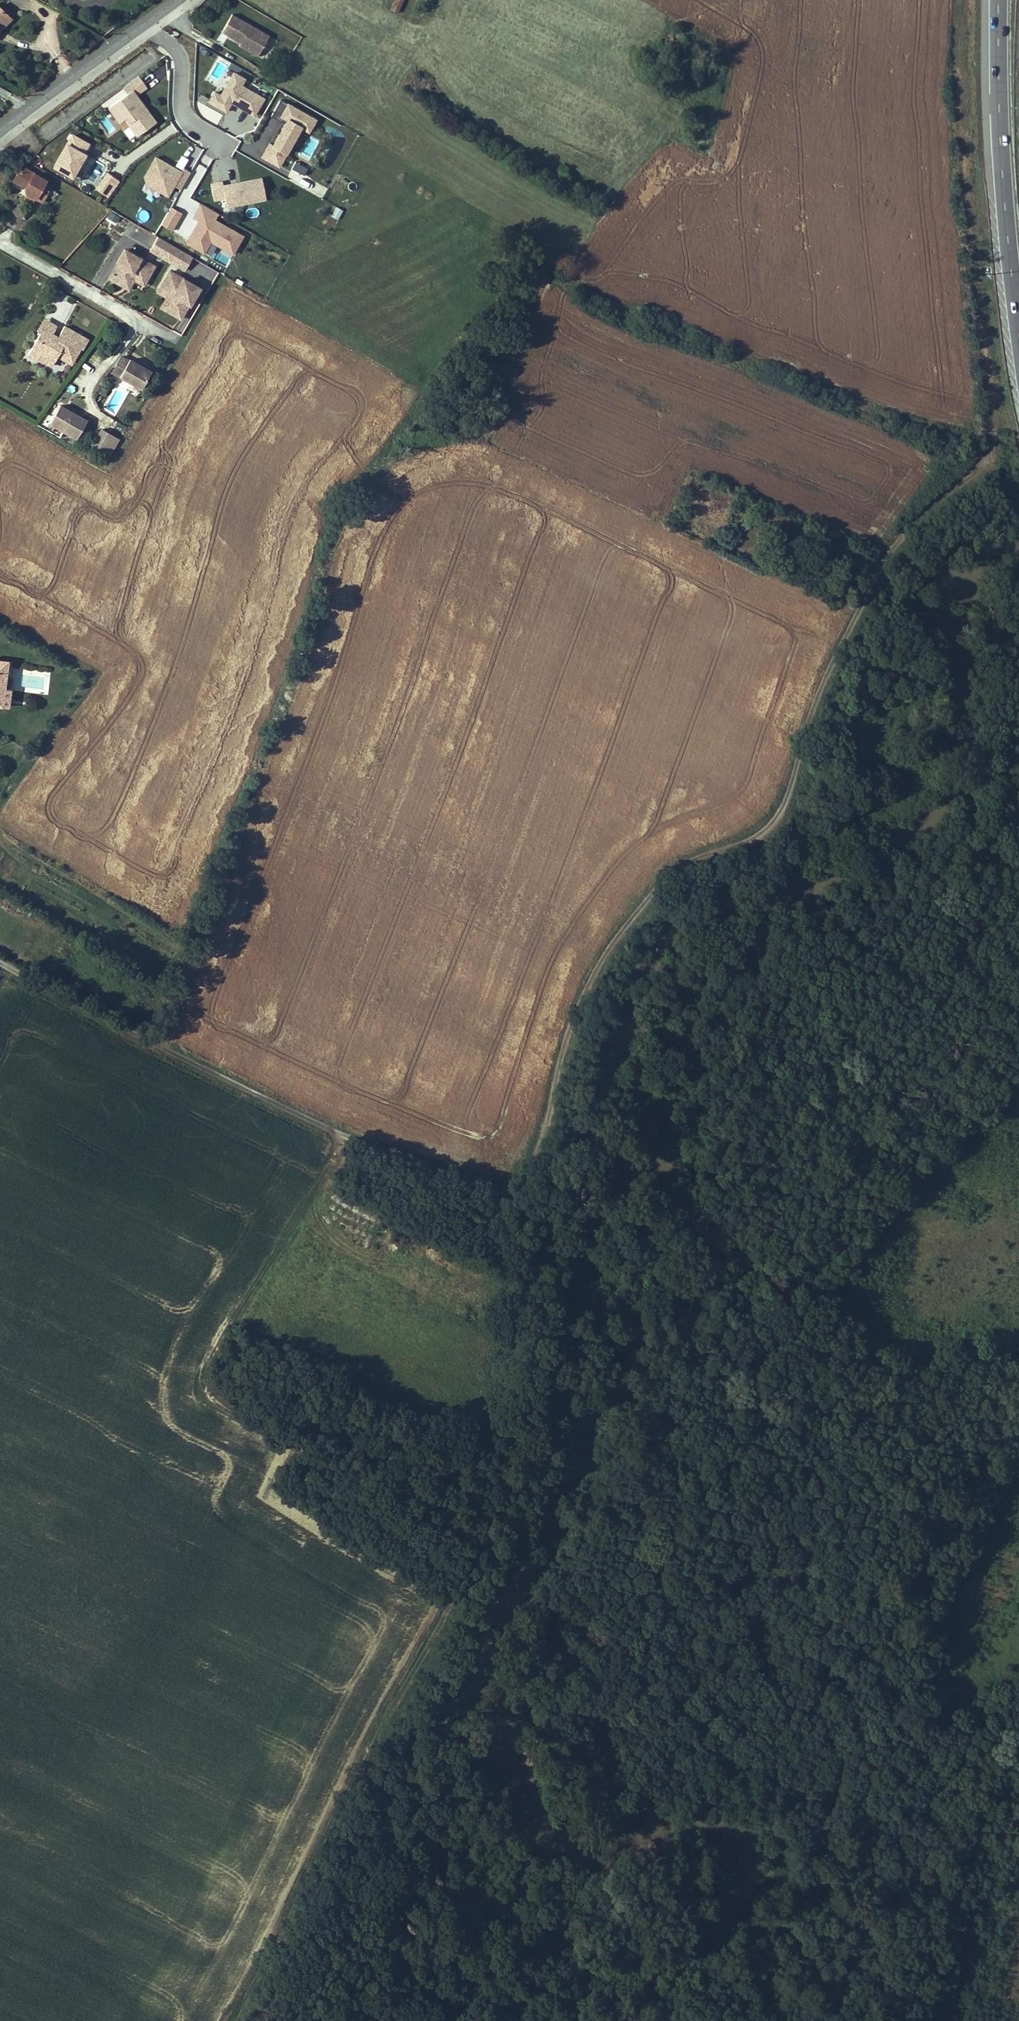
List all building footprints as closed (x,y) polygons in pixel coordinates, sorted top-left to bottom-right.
[(402,0),(396,0),(392,10),(399,13),(404,1),(402,0)] [(0,24),(0,32),(2,29),(11,19),(8,16),(0,24)] [(254,30),(234,18),(225,34),(236,41),(243,45),(242,48),(252,54),(262,39),(252,34),(254,30)] [(264,36),(254,30),(252,34),(262,39),(264,36)] [(213,88),(206,102),(226,112),(230,103),(255,114),(264,95),(242,84),(246,75),(231,69),(221,91),(213,88)] [(157,122),(138,93),(147,87),(140,77),(103,100),(117,121),(123,117),(135,136),(157,122)] [(279,120),(262,158),(280,167),(299,126),(310,131),(317,116),(279,98),(271,116),(279,120)] [(189,172),(155,154),(140,180),(168,196),(174,186),(180,189),(189,172)] [(295,161),(292,168),(304,174),(307,166),(295,161)] [(178,193),(188,198),(206,167),(196,162),(178,193)] [(45,179),(21,165),(13,180),(25,187),(24,188),(26,192),(42,201),(50,187),(43,183),(45,179)] [(210,183),(213,201),(223,200),(224,206),(266,200),(262,175),(210,183)] [(244,233),(216,219),(219,213),(199,202),(191,217),(195,219),(183,242),(209,255),(215,244),(233,253),(244,233)] [(160,223),(172,230),(182,212),(170,205),(160,223)] [(169,259),(177,246),(160,236),(152,249),(169,259)] [(195,256),(177,246),(169,259),(187,269),(195,256)] [(130,253),(127,251),(118,266),(119,266),(122,268),(130,253)] [(147,284),(156,269),(130,253),(122,268),(119,266),(113,277),(125,285),(129,278),(132,280),(135,274),(139,276),(137,278),(147,284)] [(125,285),(113,277),(111,280),(130,291),(135,282),(145,287),(147,284),(137,278),(139,276),(135,274),(132,280),(129,278),(125,285)] [(172,274),(161,291),(174,299),(172,303),(177,305),(172,313),(183,320),(190,308),(188,306),(198,290),(172,274)] [(50,296),(62,310),(70,303),(58,289),(50,296)] [(201,292),(198,290),(188,306),(190,308),(191,308),(201,292)] [(174,299),(161,291),(159,295),(169,301),(163,311),(182,322),(183,320),(172,313),(177,305),(172,303),(174,299)] [(42,319),(36,331),(48,338),(55,327),(42,319)] [(86,340),(63,327),(57,337),(59,338),(56,343),(48,339),(48,338),(39,333),(26,355),(35,360),(39,354),(45,357),(42,361),(50,366),(56,356),(69,364),(78,348),(80,349),(86,340)] [(123,358),(117,368),(124,373),(131,363),(123,358)] [(124,373),(117,368),(114,374),(143,391),(153,374),(131,361),(131,363),(124,373)] [(60,406),(50,424),(77,439),(88,421),(60,406)] [(96,448),(112,458),(122,442),(105,432),(96,448)] [(812,554),(806,551),(802,560),(808,563),(812,554)] [(0,661),(0,706),(9,707),(11,690),(5,689),(8,661),(0,661)] [(146,1277),(149,1271),(131,1262),(128,1269),(146,1277)] [(320,1482),(313,1492),(319,1497),(327,1486),(320,1482)]
